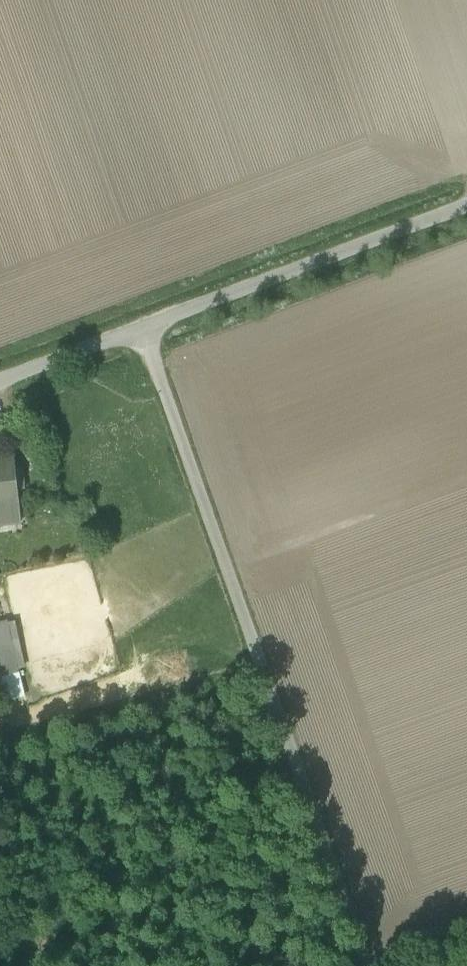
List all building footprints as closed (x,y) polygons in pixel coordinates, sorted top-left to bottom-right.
[(11,467),(11,460),(0,461),(0,468),(11,467)] [(17,521),(14,491),(21,490),(19,474),(12,474),(11,467),(0,468),(0,523),(17,521)] [(4,627),(12,660),(0,663),(0,667),(18,663),(8,621),(0,622),(0,628),(4,627)] [(12,660),(4,627),(0,628),(0,663),(12,660)] [(18,663),(0,667),(0,694),(23,689),(18,663)]
